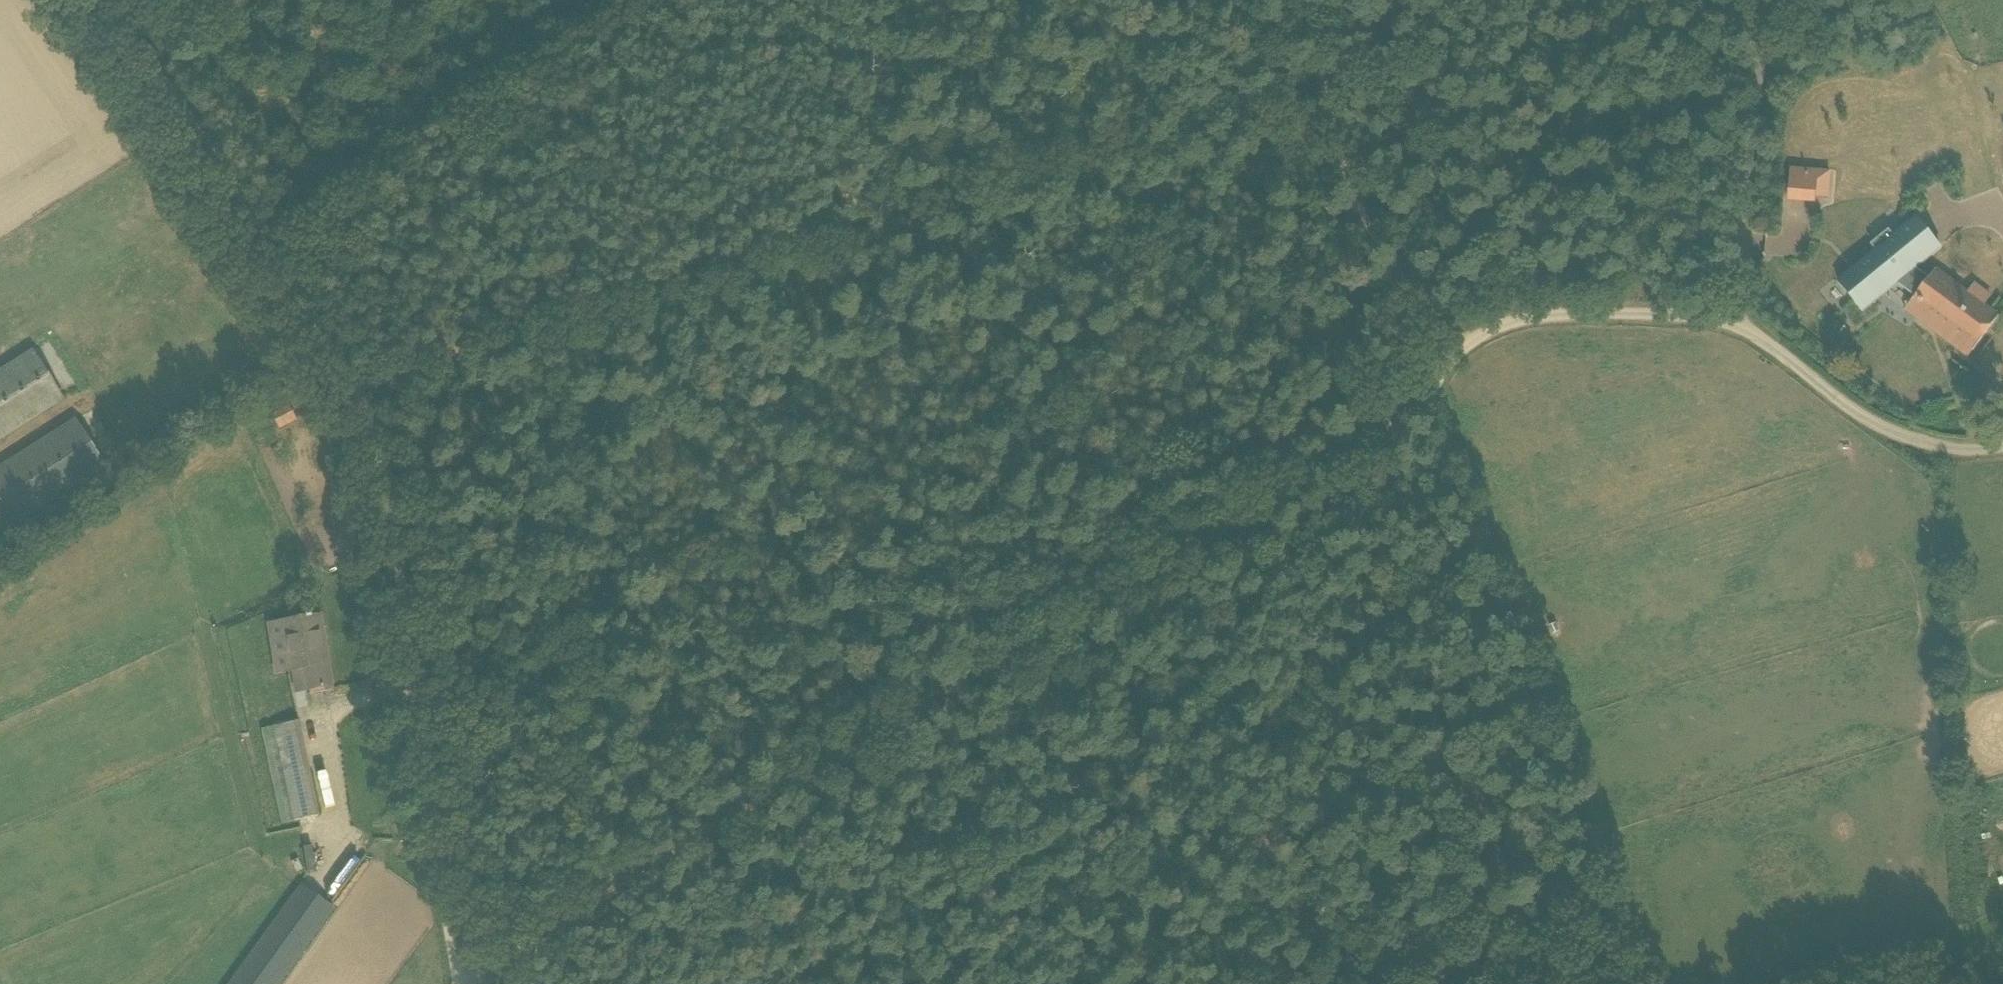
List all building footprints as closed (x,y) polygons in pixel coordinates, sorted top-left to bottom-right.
[(1788,199),(1803,200),(1806,168),(1790,167),(1788,199)] [(1837,284),(1861,312),(1884,293),(1905,309),(1904,311),(1947,342),(1951,335),(1972,350),(1997,316),(1933,270),(1927,278),(1913,268),(1937,248),(1913,219),(1891,237),(1889,235),(1888,233),(1886,231),(1868,246),(1870,248),(1872,250),(1874,252),(1837,284)] [(0,372),(0,439),(63,399),(33,351),(0,372)] [(271,412),(279,426),(297,416),(289,402),(271,412)] [(0,467),(0,535),(107,467),(76,419),(0,467)] [(323,634),(320,615),(285,621),(293,670),(302,669),(305,691),(328,687),(319,634),(323,634)] [(319,816),(309,768),(272,776),(282,823),(319,816)] [(312,843),(304,845),(307,870),(316,869),(312,843)] [(334,908),(302,884),(230,983),(279,983),(334,908)] [(1889,956),(1876,960),(1881,974),(1894,969),(1889,956)]
